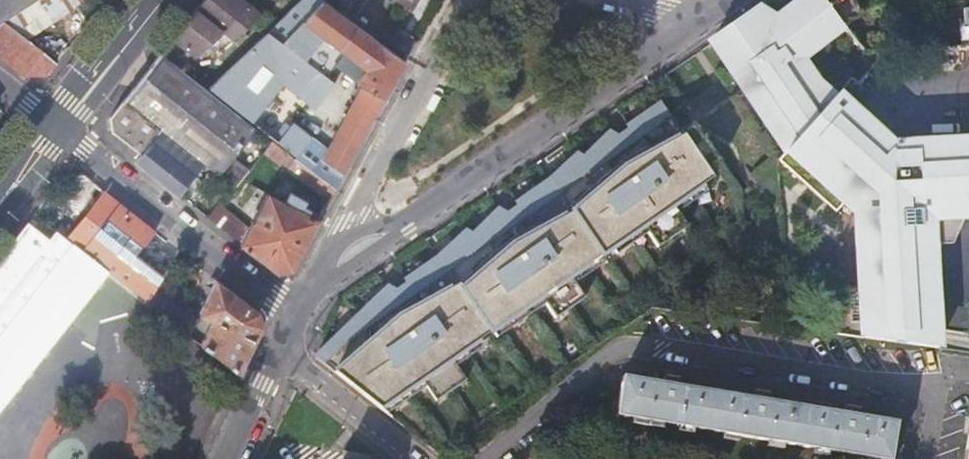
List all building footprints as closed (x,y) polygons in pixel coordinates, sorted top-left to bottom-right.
[(75,0),(0,0),(0,58),(23,77),(48,74),(56,64),(25,39),(80,5),(75,0)] [(80,5),(83,9),(94,0),(75,0),(80,5)] [(212,0),(204,0),(173,39),(195,56),(200,51),(223,31),(234,43),(239,39),(262,17),(250,8),(240,0),(212,0)] [(296,158),(336,189),(405,63),(319,0),(304,0),(272,32),(270,32),(232,66),(226,74),(211,92),(251,123),(281,83),(316,110),(334,86),(325,79),(336,68),(345,54),(369,70),(360,84),(366,88),(344,127),(340,134),(332,150),(329,151),(309,137),(309,138),(296,158)] [(417,0),(395,0),(411,10),(417,0)] [(710,45),(787,152),(836,97),(828,90),(824,93),(803,64),(846,31),(843,27),(823,0),(805,0),(773,24),(753,15),(744,22),(746,26),(737,32),(734,29),(710,45)] [(753,15),(773,24),(805,0),(772,0),(753,15)] [(843,27),(861,13),(851,0),(823,0),(843,27)] [(864,0),(851,0),(861,13),(869,7),(864,0)] [(961,14),(962,46),(968,46),(968,14),(961,14)] [(742,23),(734,29),(737,32),(746,26),(744,22),(742,23)] [(369,70),(345,54),(336,68),(360,84),(369,70)] [(141,156),(136,162),(179,196),(206,162),(220,173),(222,174),(237,153),(256,128),(197,83),(161,55),(110,119),(112,133),(141,156)] [(894,147),(836,97),(787,152),(779,162),(837,213),(846,203),(858,213),(865,324),(938,321),(933,247),(954,246),(958,236),(954,229),(953,229),(952,219),(967,218),(968,217),(968,142),(894,147)] [(388,286),(316,357),(341,377),(381,409),(423,380),(438,401),(474,377),(459,356),(535,304),(549,325),(585,301),(571,280),(646,228),(660,249),(696,225),(682,204),(727,173),(693,123),(681,131),(662,104),(628,127),(631,133),(619,141),(617,138),(610,134),(584,159),(578,155),(550,180),(517,203),(520,208),(508,217),(505,213),(499,209),(473,235),(466,231),(439,257),(405,280),(409,285),(397,294),(394,290),(388,286)] [(292,125),(278,144),(296,158),(309,138),(292,125)] [(289,169),(296,158),(278,144),(273,140),(264,152),(289,169)] [(239,187),(254,167),(237,153),(222,174),(239,187)] [(289,169),(331,199),(336,189),(296,158),(289,169)] [(284,203),(291,192),(286,190),(280,201),(284,203)] [(159,284),(179,251),(142,222),(140,219),(105,192),(72,234),(68,239),(109,271),(148,302),(159,284)] [(250,229),(242,244),(277,272),(293,269),(318,222),(308,216),(310,211),(311,209),(303,205),(306,201),(291,192),(284,203),(280,201),(269,195),(250,229)] [(219,203),(207,218),(242,244),(250,229),(219,203)] [(318,222),(321,217),(310,211),(308,216),(318,222)] [(109,271),(68,239),(58,231),(35,213),(0,257),(0,410),(109,271)] [(952,219),(953,229),(954,229),(958,236),(967,218),(952,219)] [(61,226),(58,231),(68,239),(72,234),(61,226)] [(203,344),(239,372),(261,327),(257,311),(217,280),(200,314),(214,321),(203,344)] [(148,302),(189,333),(196,324),(194,318),(190,315),(192,311),(187,307),(184,310),(172,301),(176,294),(159,284),(148,302)] [(865,324),(865,325),(866,338),(940,349),(938,321),(865,324)] [(897,423),(858,416),(859,409),(858,409),(858,405),(847,403),(847,407),(845,407),(844,414),(768,401),(768,394),(767,394),(767,389),(757,388),(756,392),(755,392),(754,399),(677,386),(678,379),(677,379),(677,374),(667,373),(666,377),(665,377),(664,383),(625,377),(618,415),(880,458),(890,458),(897,423)] [(376,456),(345,450),(343,458),(375,458),(376,456)]
